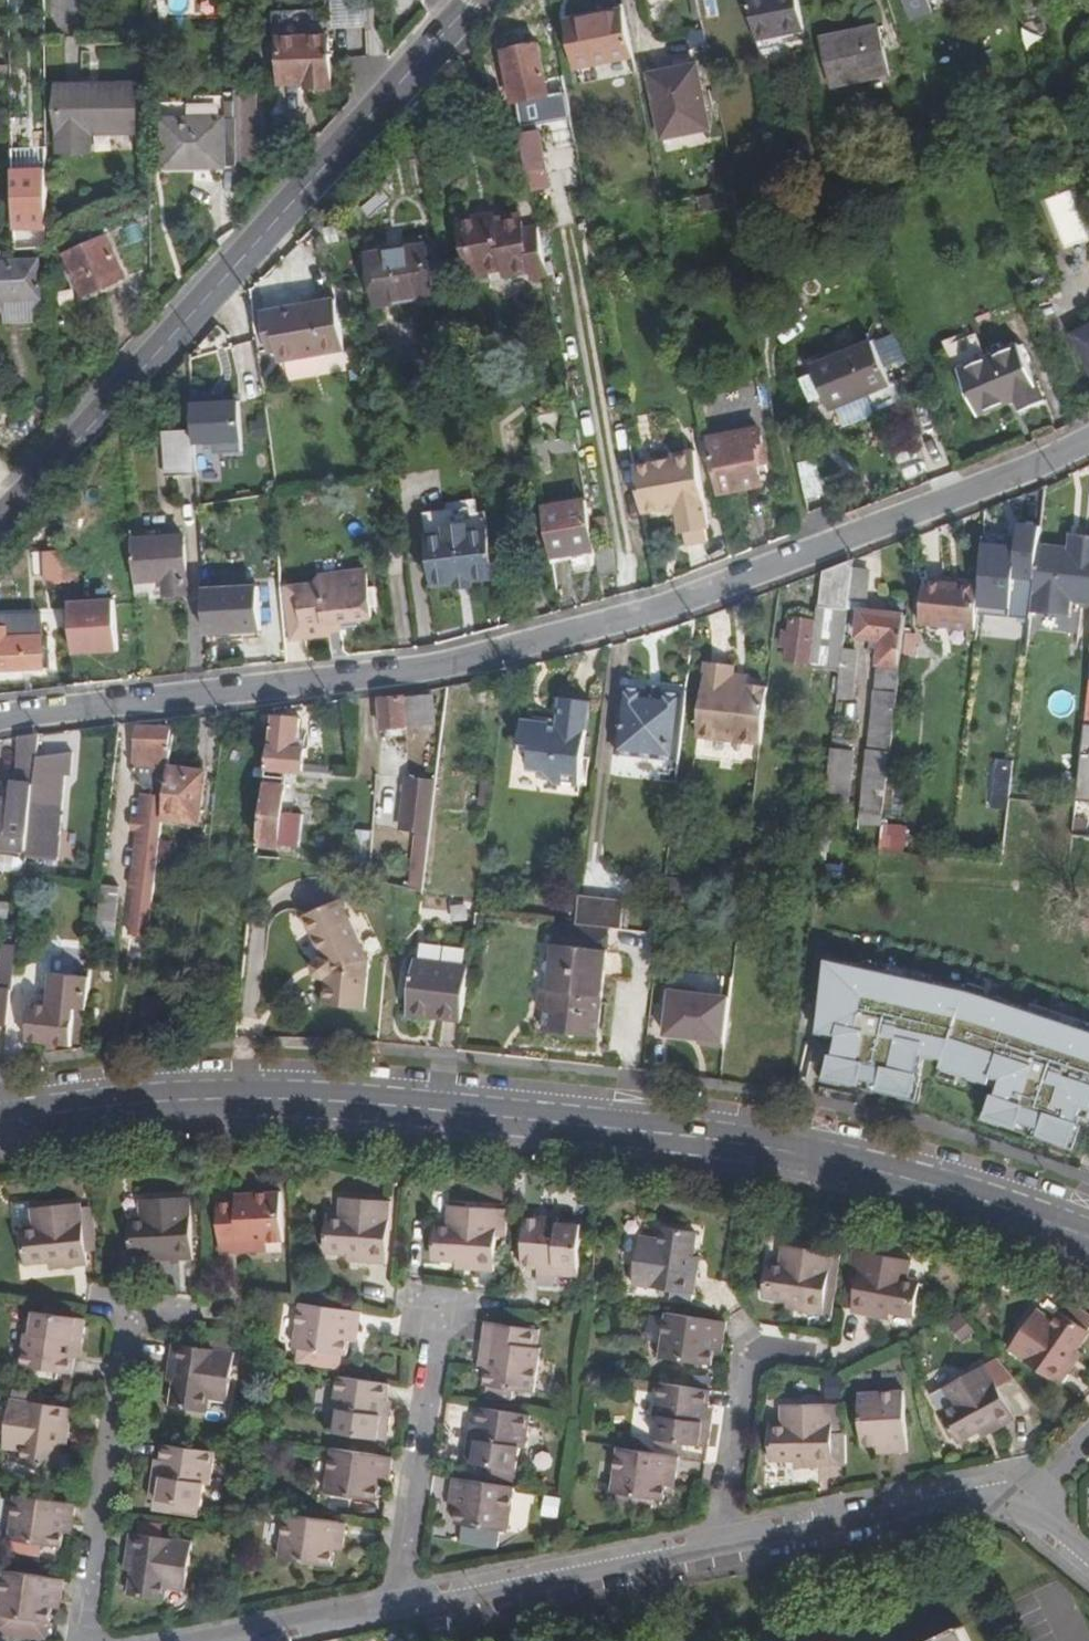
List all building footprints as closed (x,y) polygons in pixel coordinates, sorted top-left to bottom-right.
[(748,0),(756,42),(804,33),(798,0),(749,0),(748,0)] [(576,63),(632,53),(623,5),(566,16),(576,63)] [(1039,40),(1050,36),(1041,6),(1029,9),(1039,40)] [(879,26),(821,38),(830,86),(888,74),(879,26)] [(283,83),(307,83),(307,86),(329,86),(328,37),(282,38),(283,83)] [(503,50),(512,101),(515,100),(516,109),(531,106),(530,97),(548,94),(538,43),(503,50)] [(664,139),(710,130),(698,68),(652,77),(664,139)] [(138,132),(138,89),(65,89),(65,153),(91,153),(91,133),(138,132)] [(237,164),(237,117),(168,121),(168,168),(237,164)] [(536,129),(521,132),(527,170),(543,167),(536,129)] [(16,151),(17,166),(43,166),(43,151),(16,151)] [(51,230),(51,175),(22,175),(22,182),(17,182),(17,231),(51,230)] [(1072,189),(1045,199),(1061,248),(1088,239),(1072,189)] [(546,275),(537,226),(524,228),(522,220),(497,225),(494,211),(459,218),(469,274),(489,270),(488,266),(503,263),(506,277),(532,272),(533,278),(546,275)] [(88,296),(129,279),(113,239),(72,255),(88,296)] [(432,294),(425,245),(368,253),(376,304),(432,294)] [(3,267),(3,276),(0,277),(0,314),(4,314),(4,302),(41,300),(39,265),(3,267)] [(307,285),(310,304),(332,300),(328,282),(307,285)] [(263,311),(266,335),(274,334),(276,349),(278,358),(340,348),(332,300),(310,304),(263,311)] [(1074,336),(1088,364),(1088,329),(1074,336)] [(268,350),(276,349),(274,334),(266,335),(268,350)] [(892,385),(875,342),(816,367),(833,410),(892,385)] [(1044,403),(1021,346),(959,371),(978,416),(1018,399),(1023,412),(1044,403)] [(932,414),(919,384),(917,385),(930,415),(932,414)] [(245,401),(196,401),(196,450),(245,450),(245,401)] [(166,478),(197,477),(193,410),(162,412),(166,478)] [(540,435),(567,430),(564,413),(537,418),(540,435)] [(707,439),(718,494),(761,485),(756,457),(764,456),(759,430),(707,439)] [(710,528),(695,449),(677,454),(673,460),(635,469),(643,513),(684,506),(685,512),(677,514),(681,533),(684,532),(687,544),(709,540),(706,528),(710,528)] [(821,459),(801,460),(804,499),(824,498),(821,459)] [(595,545),(586,498),(543,505),(552,553),(595,545)] [(442,514),(444,529),(466,526),(467,533),(488,530),(485,514),(471,516),(471,509),(442,514)] [(444,529),(442,514),(423,516),(426,539),(445,536),(444,529)] [(466,526),(444,529),(445,536),(451,586),(494,580),(488,530),(467,533),(466,526)] [(133,541),(136,583),(165,581),(166,596),(188,594),(184,536),(133,541)] [(451,586),(445,536),(426,539),(433,588),(451,586)] [(1072,537),(1071,553),(1082,553),(1083,538),(1072,537)] [(1056,551),(1042,550),(1034,617),(1048,618),(1059,619),(1061,603),(1075,604),(1088,605),(1088,538),(1083,538),(1082,553),(1071,553),(1056,551)] [(612,545),(595,548),(601,577),(617,573),(612,545)] [(47,582),(77,581),(76,552),(45,554),(47,582)] [(850,612),(851,602),(854,575),(856,561),(826,573),(821,608),(850,612)] [(282,590),(286,639),(331,634),(337,626),(344,625),(345,628),(363,626),(362,615),(374,614),(373,603),(378,602),(376,584),(370,585),(368,568),(319,574),(319,579),(320,591),(300,594),(300,588),(282,590)] [(870,576),(854,575),(851,602),(867,604),(870,576)] [(266,584),(205,586),(206,639),(268,637),(266,584)] [(926,627),(949,630),(970,632),(976,633),(982,591),(954,587),(928,584),(923,627),(926,627)] [(73,655),(121,655),(120,599),(72,600),(73,655)] [(1061,603),(1059,619),(1073,621),(1075,604),(1061,603)] [(50,666),(49,634),(43,635),(41,614),(0,616),(0,669),(50,666)] [(889,681),(879,680),(864,830),(884,831),(908,621),(862,614),(859,641),(883,645),(880,669),(890,670),(889,681)] [(811,665),(817,623),(795,620),(790,663),(811,665)] [(843,664),(842,672),(854,673),(855,665),(843,664)] [(699,738),(763,746),(770,688),(735,684),(737,668),(708,665),(699,738)] [(890,670),(880,669),(879,680),(889,681),(890,670)] [(842,672),(838,704),(850,705),(854,673),(842,672)] [(682,761),(689,698),(666,695),(666,700),(649,698),(650,693),(628,690),(620,754),(682,761)] [(407,699),(409,727),(436,727),(436,698),(407,699)] [(386,728),(409,727),(407,699),(385,700),(386,728)] [(546,785),(584,790),(594,706),(566,703),(563,729),(553,728),(553,721),(538,719),(537,726),(527,725),(524,748),(535,749),(533,771),(547,772),(546,785)] [(1078,807),(1088,808),(1088,716),(1078,807)] [(274,722),(259,849),(280,851),(289,778),(305,779),(308,755),(299,754),(301,724),(274,722)] [(170,770),(172,753),(169,750),(170,732),(142,730),(136,776),(144,788),(168,791),(170,770)] [(0,798),(0,850),(29,854),(32,832),(39,775),(43,738),(20,742),(14,800),(0,798)] [(832,755),(827,802),(848,804),(854,757),(832,755)] [(1009,797),(1012,761),(991,760),(989,796),(1009,797)] [(195,773),(170,770),(168,791),(164,820),(202,823),(206,783),(194,782),(195,773)] [(69,778),(39,775),(32,832),(63,835),(69,778)] [(407,777),(405,828),(413,829),(410,888),(429,889),(434,779),(407,777)] [(157,882),(162,843),(157,843),(161,798),(145,797),(142,822),(138,822),(138,832),(141,832),(136,880),(157,882)] [(123,891),(102,889),(96,935),(118,938),(123,891)] [(150,943),(155,895),(140,893),(134,941),(150,943)] [(579,928),(613,931),(624,933),(628,903),(582,898),(579,928)] [(305,920),(325,962),(328,984),(328,1007),(367,1011),(371,968),(341,904),(305,920)] [(600,1043),(613,931),(579,928),(559,925),(552,993),(549,1015),(547,1036),(600,1043)] [(93,964),(55,959),(53,976),(49,1008),(33,1006),(27,1048),(71,1053),(72,1048),(83,1050),(91,980),(93,964)] [(826,1080),(919,1104),(929,1067),(997,1085),(987,1124),(1081,1149),(1088,1123),(1088,1027),(836,961),(817,1033),(837,1039),(826,1080)] [(320,983),(328,984),(325,962),(317,972),(320,983)] [(474,972),(416,965),(411,1006),(447,1009),(469,1012),(474,972)] [(10,1019),(15,983),(0,981),(0,1018),(10,1019)] [(671,990),(667,1041),(730,1045),(734,994),(671,990)] [(541,1014),(549,1015),(552,993),(544,992),(541,1014)] [(447,1009),(411,1006),(410,1017),(446,1021),(447,1009)] [(469,1012),(447,1009),(446,1021),(467,1024),(469,1012)] [(224,1258),(260,1255),(259,1247),(270,1246),(288,1244),(283,1194),(240,1197),(240,1201),(218,1203),(224,1258)] [(327,1253),(352,1257),(365,1259),(364,1266),(388,1269),(394,1207),(343,1202),(341,1221),(330,1220),(327,1253)] [(136,1256),(161,1257),(173,1257),(173,1265),(199,1265),(198,1203),(146,1204),(146,1222),(136,1223),(136,1256)] [(32,1263),(57,1261),(69,1259),(69,1269),(95,1266),(88,1204),(37,1209),(39,1229),(28,1231),(32,1263)] [(472,1262),(471,1270),(495,1272),(500,1210),(450,1206),(448,1228),(436,1226),(433,1259),(458,1261),(472,1262)] [(557,1268),(556,1278),(581,1280),(585,1227),(562,1225),(562,1221),(529,1218),(524,1270),(541,1271),(542,1267),(557,1268)] [(690,1273),(692,1259),(696,1235),(662,1231),(660,1242),(641,1240),(633,1289),(695,1299),(699,1274),(690,1273)] [(259,1247),(260,1255),(271,1254),(270,1246),(259,1247)] [(763,1302),(787,1306),(800,1308),(799,1315),(823,1319),(833,1256),(784,1249),(781,1269),(769,1268),(763,1302)] [(161,1264),(173,1265),(173,1257),(161,1257),(161,1264)] [(351,1264),(364,1266),(365,1259),(352,1257),(351,1264)] [(852,1319),(873,1323),(874,1315),(892,1318),(915,1321),(920,1287),(908,1285),(911,1265),(861,1257),(852,1319)] [(58,1270),(69,1269),(69,1259),(57,1261),(58,1270)] [(690,1273),(699,1274),(701,1261),(692,1259),(690,1273)] [(457,1270),(471,1270),(472,1262),(458,1261),(457,1270)] [(542,1267),(541,1271),(541,1277),(556,1278),(557,1268),(542,1267)] [(366,1315),(305,1306),(298,1350),(350,1358),(353,1341),(354,1332),(363,1333),(366,1315)] [(800,1308),(787,1306),(786,1313),(799,1315),(800,1308)] [(91,1343),(94,1320),(43,1312),(39,1336),(33,1335),(28,1368),(79,1376),(82,1359),(78,1358),(80,1342),(91,1343)] [(1066,1364),(1074,1354),(1088,1334),(1061,1314),(1054,1323),(1038,1312),(1010,1353),(1061,1389),(1075,1370),(1066,1364)] [(874,1315),(873,1323),(890,1326),(892,1318),(874,1315)] [(731,1327),(667,1317),(660,1363),(713,1371),(716,1355),(717,1346),(728,1347),(728,1342),(731,1327)] [(542,1332),(509,1328),(489,1325),(483,1359),(491,1360),(490,1372),(487,1389),(538,1396),(544,1350),(539,1350),(542,1332)] [(354,1332),(353,1341),(362,1342),(363,1333),(354,1332)] [(88,1360),(91,1343),(80,1342),(78,1358),(82,1359),(88,1360)] [(179,1346),(176,1370),(183,1371),(181,1384),(177,1409),(210,1414),(212,1402),(232,1405),(240,1354),(201,1349),(179,1346)] [(717,1346),(716,1355),(726,1356),(728,1347),(717,1346)] [(1082,1360),(1074,1354),(1066,1364),(1075,1370),(1082,1360)] [(491,1360),(483,1359),(481,1371),(490,1372),(491,1360)] [(956,1446),(983,1433),(990,1429),(994,1436),(1017,1425),(987,1369),(943,1391),(953,1410),(941,1416),(956,1446)] [(183,1371),(176,1370),(174,1383),(181,1384),(183,1371)] [(389,1443),(393,1417),(383,1416),(386,1401),(391,1402),(393,1386),(341,1379),(336,1411),(341,1411),(338,1434),(389,1443)] [(711,1451),(715,1426),(703,1425),(705,1410),(718,1411),(720,1396),(660,1387),(655,1420),(662,1421),(658,1443),(711,1451)] [(863,1450),(878,1449),(888,1448),(888,1456),(908,1454),(904,1394),(859,1396),(863,1450)] [(81,1408),(75,1407),(18,1400),(11,1449),(29,1452),(28,1464),(62,1469),(65,1446),(67,1432),(77,1433),(81,1408)] [(395,1403),(391,1402),(386,1401),(383,1416),(393,1417),(395,1403)] [(771,1465),(795,1465),(808,1465),(808,1474),(833,1473),(830,1409),(782,1410),(783,1431),(770,1432),(771,1465)] [(703,1425),(715,1426),(718,1411),(705,1410),(703,1425)] [(483,1442),(472,1440),(469,1464),(520,1473),(524,1449),(530,1450),(535,1419),(482,1411),(479,1427),(484,1427),(483,1442)] [(484,1427),(479,1427),(474,1426),(472,1440),(483,1442),(484,1427)] [(990,1429),(983,1433),(986,1440),(994,1436),(990,1429)] [(75,1447),(77,1433),(67,1432),(65,1446),(75,1447)] [(168,1478),(159,1476),(155,1500),(208,1509),(212,1487),(218,1488),(223,1454),(170,1446),(167,1461),(171,1462),(168,1478)] [(888,1448),(878,1449),(879,1456),(888,1456),(888,1448)] [(397,1460),(336,1451),(330,1493),(380,1500),(383,1485),(384,1476),(394,1477),(397,1460)] [(681,1461),(621,1452),(615,1496),(666,1503),(668,1488),(669,1479),(677,1480),(681,1461)] [(171,1462),(167,1461),(161,1460),(159,1476),(168,1478),(171,1462)] [(808,1465),(795,1465),(795,1474),(808,1474),(808,1465)] [(384,1476),(383,1485),(393,1486),(394,1477),(384,1476)] [(669,1479),(668,1488),(676,1489),(677,1480),(669,1479)] [(460,1502),(459,1510),(457,1527),(510,1535),(517,1490),(456,1480),(453,1502),(460,1502)] [(545,1496),(543,1517),(560,1519),(563,1499),(545,1496)] [(82,1506),(20,1497),(14,1540),(67,1548),(69,1533),(71,1523),(79,1525),(82,1506)] [(452,1509),(459,1510),(460,1502),(453,1502),(452,1509)] [(351,1524),(291,1515),(284,1558),(336,1566),(338,1550),(339,1542),(349,1543),(351,1524)] [(71,1523),(69,1533),(78,1534),(79,1525),(71,1523)] [(142,1557),(139,1571),(136,1597),(169,1601),(171,1590),(191,1593),(197,1542),(136,1533),(133,1556),(142,1557)] [(348,1551),(349,1543),(339,1542),(338,1550),(348,1551)] [(142,1557),(133,1556),(131,1570),(139,1571),(142,1557)] [(71,1580),(11,1571),(4,1616),(55,1623),(57,1608),(59,1598),(69,1599),(71,1580)] [(59,1598),(57,1608),(67,1609),(69,1599),(59,1598)]
